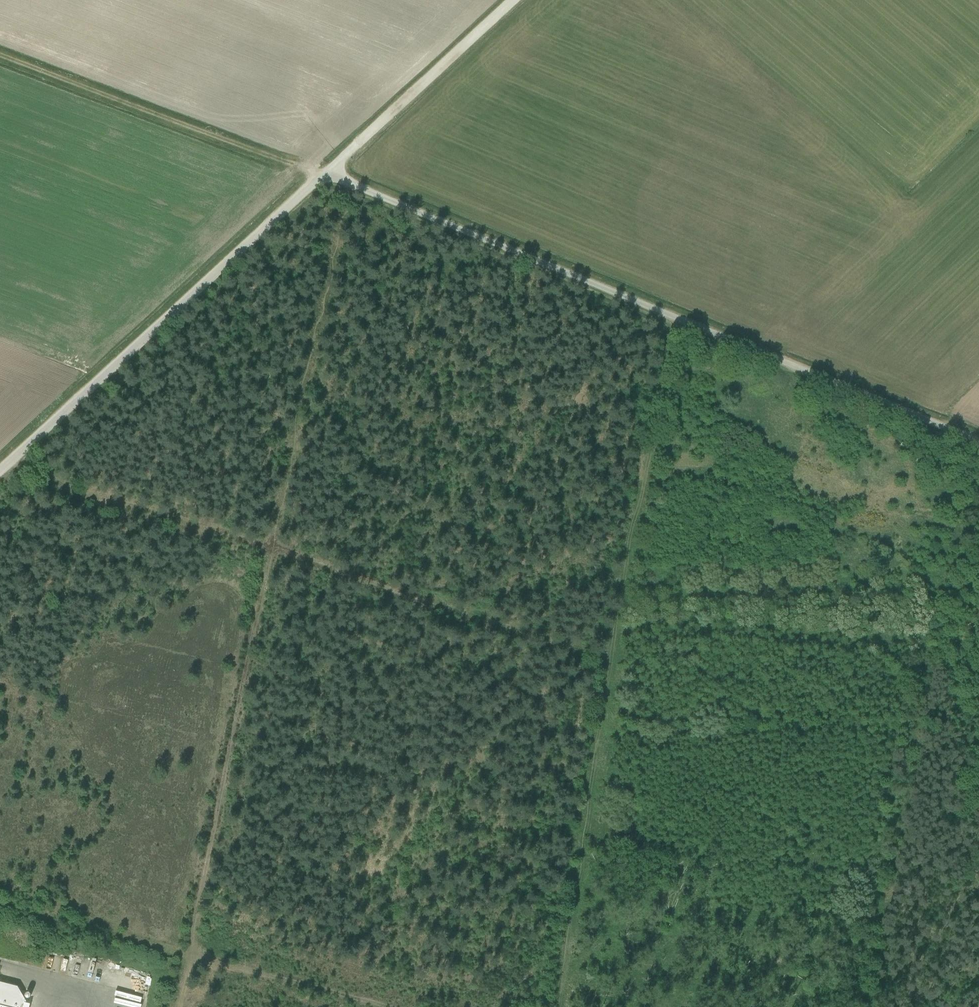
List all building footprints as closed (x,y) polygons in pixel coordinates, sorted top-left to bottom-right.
[(132,988),(146,994),(153,975),(139,969),(132,988)] [(25,1002),(18,987),(0,982),(0,1006),(24,1006),(25,1002)]
